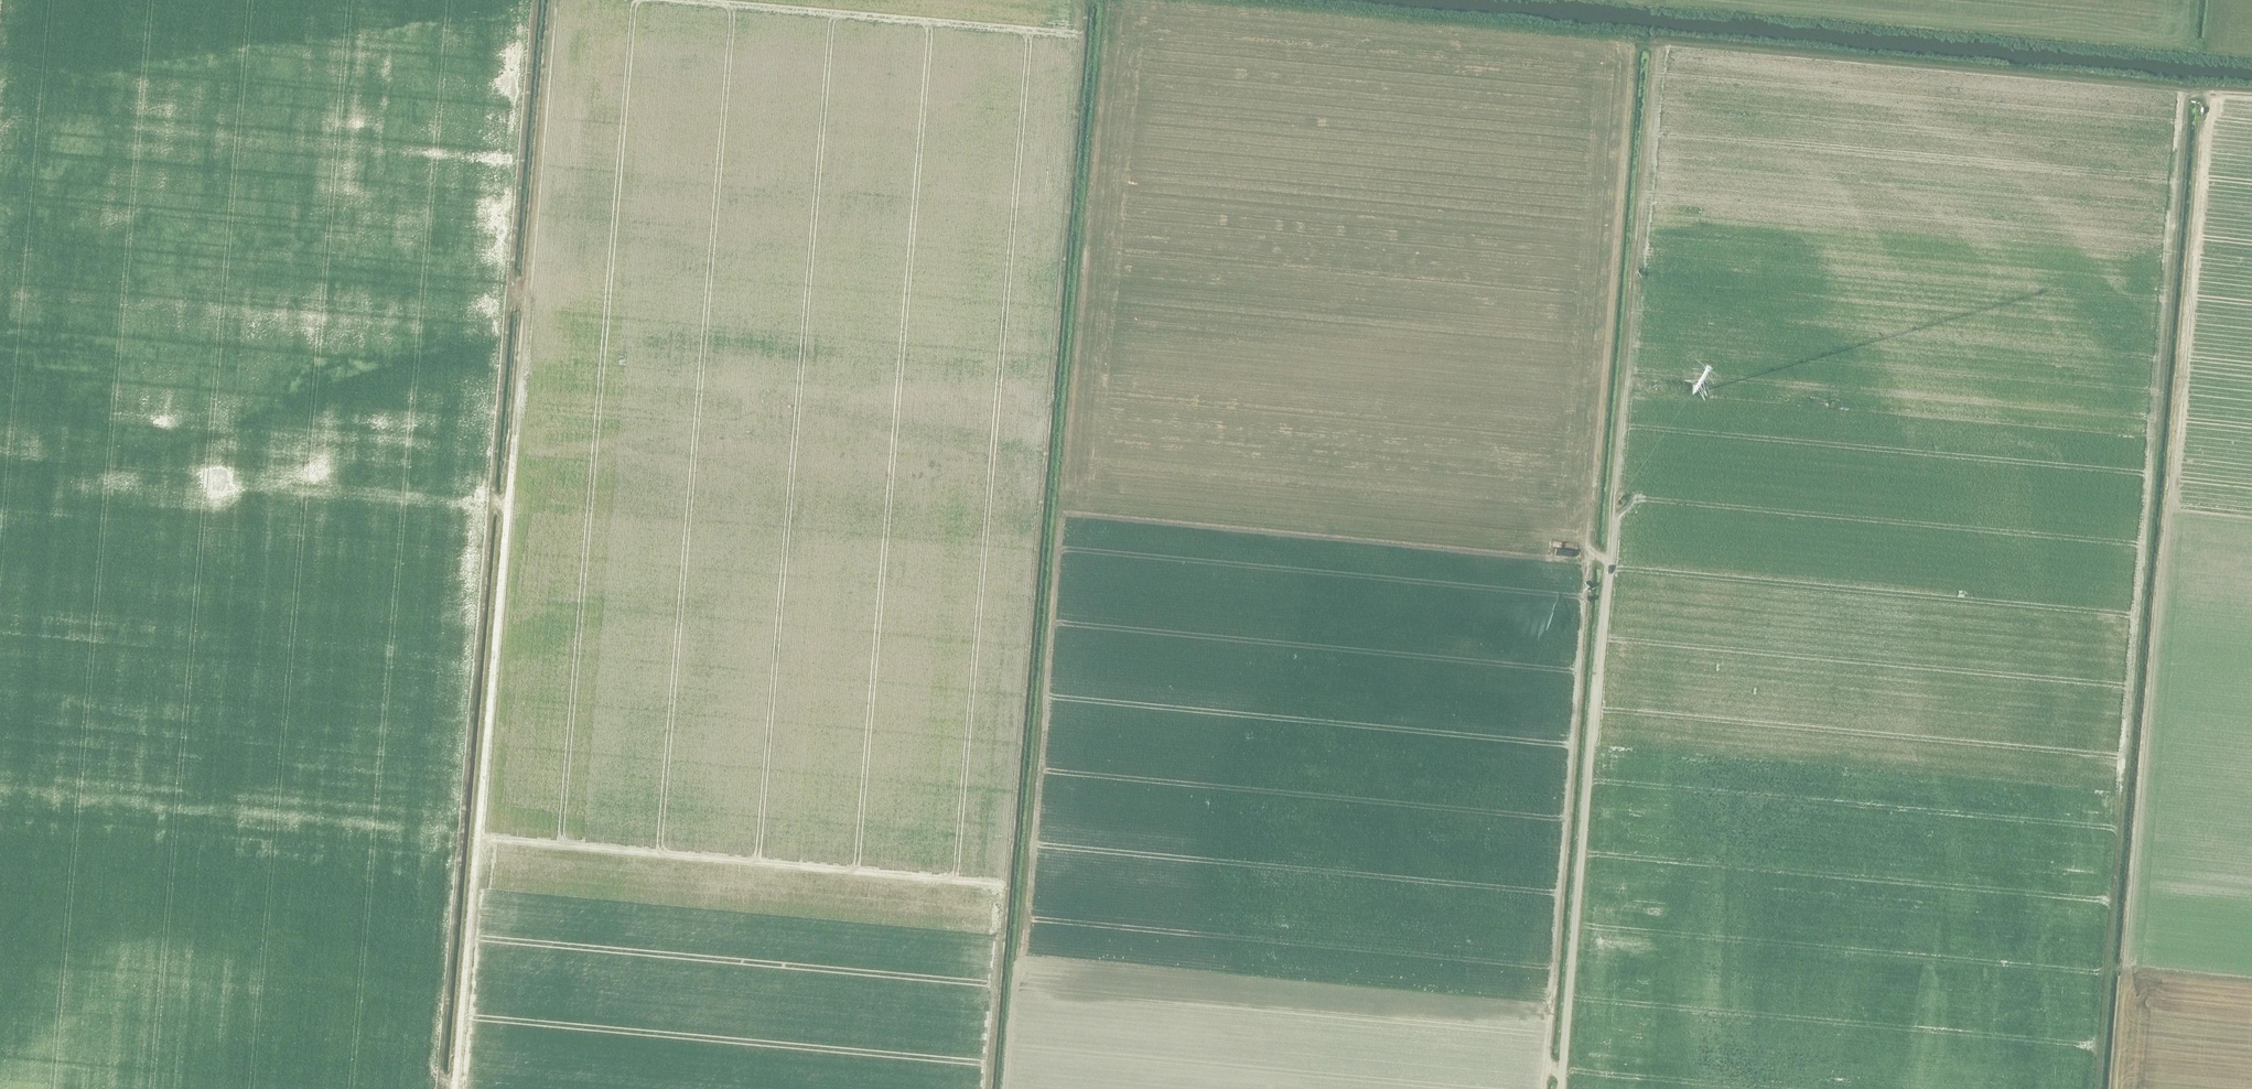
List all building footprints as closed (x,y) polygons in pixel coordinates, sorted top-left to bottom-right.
[(770,398),(765,409),(777,407),(770,398)]
